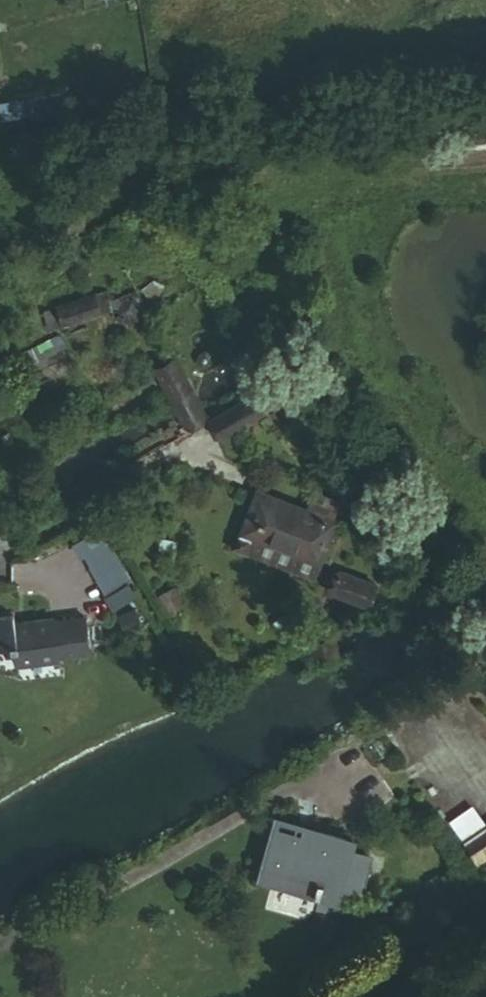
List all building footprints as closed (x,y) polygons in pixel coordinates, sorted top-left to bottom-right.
[(6,98),(9,118),(32,113),(58,109),(56,91),(6,98)] [(109,285),(94,290),(101,309),(115,304),(113,297),(109,285)] [(153,313),(141,287),(113,297),(115,304),(115,315),(133,320),(153,313)] [(94,290),(60,303),(67,322),(101,309),(94,290)] [(52,327),(67,322),(60,303),(46,308),(52,327)] [(18,354),(30,378),(69,358),(57,335),(18,354)] [(180,352),(155,366),(187,426),(212,412),(180,352)] [(281,375),(272,380),(285,397),(300,418),(309,411),(281,375)] [(272,380),(253,390),(265,409),(285,397),(272,380)] [(253,390),(212,412),(222,429),(247,415),(250,419),(265,409),(253,390)] [(345,493),(317,483),(309,503),(337,514),(345,493)] [(261,485),(245,527),(321,556),(337,514),(309,503),(261,485)] [(101,525),(78,539),(108,589),(131,574),(101,525)] [(325,557),(321,556),(245,527),(242,526),(236,542),(319,573),(325,557)] [(344,565),(336,588),(372,600),(380,578),(344,565)] [(136,599),(127,603),(139,632),(148,628),(136,599)] [(21,620),(19,607),(0,610),(0,640),(17,637),(20,655),(38,652),(39,657),(92,649),(85,609),(21,620)] [(274,815),(271,824),(307,833),(309,823),(274,815)] [(259,877),(279,881),(281,873),(314,881),(312,889),(333,895),(336,880),(355,885),(364,850),(346,846),(349,833),(309,823),(307,833),(271,824),(259,877)] [(281,873),(279,881),(312,889),(314,881),(281,873)]
